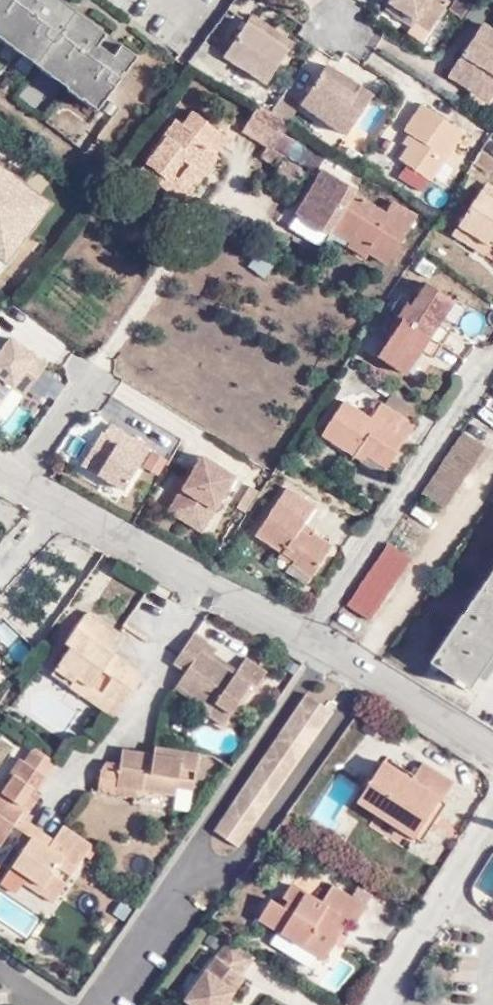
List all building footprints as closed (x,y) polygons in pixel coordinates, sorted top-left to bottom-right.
[(106,97),(139,52),(124,41),(120,46),(109,38),(113,32),(69,0),(0,0),(0,20),(106,97)] [(395,3),(422,21),(437,31),(454,5),(447,0),(397,0),(395,3)] [(422,21),(395,3),(391,8),(418,27),(422,21)] [(235,15),(213,50),(270,88),(294,52),(266,33),(271,28),(256,18),(251,25),(235,15)] [(0,20),(0,31),(9,38),(8,39),(24,50),(25,49),(40,60),(39,61),(55,73),(56,72),(72,83),(71,84),(85,95),(86,94),(102,104),(106,97),(0,20)] [(474,56),(492,30),(487,25),(469,53),(474,56)] [(266,33),(294,52),(297,47),(271,28),(266,33)] [(492,30),(474,56),(469,53),(453,75),(476,90),(480,85),(492,93),(492,30)] [(120,46),(124,41),(113,32),(109,38),(120,46)] [(332,68),(305,107),(351,138),(378,98),(332,68)] [(480,85),(476,90),(492,102),(492,93),(480,85)] [(276,112),(285,118),(294,124),(305,107),(288,95),(276,112)] [(408,132),(414,136),(419,140),(412,150),(404,162),(413,168),(434,183),(466,135),(426,107),(408,132)] [(260,134),(270,139),(285,118),(276,112),(274,111),(260,134)] [(180,209),(197,188),(192,184),(218,153),(229,139),(197,113),(187,124),(177,116),(143,158),(146,161),(135,175),(154,189),(159,183),(167,189),(163,194),(180,209)] [(285,118),(270,139),(288,149),(300,157),(314,136),(294,124),(285,118)] [(419,140),(414,136),(407,146),(412,150),(419,140)] [(281,162),(284,156),(266,146),(259,155),(278,167),(281,162)] [(300,157),(288,149),(284,156),(281,162),(303,174),(310,163),(300,157)] [(485,150),(478,160),(492,169),(492,155),(485,150)] [(351,157),(362,164),(367,158),(356,151),(351,157)] [(192,184),(197,188),(199,190),(224,158),(218,153),(192,184)] [(303,174),(281,162),(278,167),(273,174),(296,187),(303,174)] [(9,274),(58,212),(0,168),(0,267),(9,274)] [(356,188),(322,168),(294,213),(327,234),(330,229),(349,240),(345,245),(364,256),(367,252),(385,263),(415,215),(390,200),(383,210),(353,193),(356,188)] [(426,195),(434,183),(413,168),(405,180),(426,195)] [(492,201),(492,188),(489,184),(482,194),(492,201)] [(492,202),(492,201),(482,194),(480,192),(479,194),(492,202)] [(479,194),(470,207),(457,227),(453,234),(469,245),(475,234),(492,246),(492,202),(479,194)] [(457,227),(470,207),(466,205),(453,224),(457,227)] [(492,248),(492,246),(475,234),(469,245),(487,256),(492,248)] [(409,374),(422,355),(416,352),(420,345),(426,350),(434,355),(450,330),(441,324),(436,320),(441,314),(446,317),(456,301),(429,283),(413,306),(406,301),(389,326),(396,331),(380,355),(409,374)] [(441,324),(446,317),(441,314),(436,320),(441,324)] [(0,351),(0,405),(12,388),(25,397),(49,363),(11,335),(0,351)] [(416,352),(422,355),(426,350),(420,345),(416,352)] [(414,422),(424,408),(393,386),(384,402),(414,422)] [(386,466),(414,422),(384,402),(375,397),(369,407),(375,410),(370,417),(344,399),(321,434),(354,456),(359,449),(386,466)] [(489,446),(492,440),(492,434),(472,421),(465,432),(489,446)] [(151,447),(112,423),(104,432),(102,431),(81,464),(124,491),(151,447)] [(482,446),(459,431),(420,490),(442,504),(482,446)] [(382,474),(386,466),(359,449),(354,456),(382,474)] [(201,455),(167,511),(203,533),(237,477),(201,455)] [(251,539),(278,557),(291,566),(288,571),(307,584),(331,549),(311,536),(307,541),(297,533),(300,529),(313,509),(284,491),(251,539)] [(311,536),(300,529),(297,533),(307,541),(311,536)] [(384,542),(345,603),(367,617),(407,557),(384,542)] [(291,566),(278,557),(275,563),(288,571),(291,566)] [(431,660),(471,686),(492,653),(492,568),(431,660)] [(148,672),(118,650),(107,643),(117,627),(91,609),(70,641),(75,644),(54,674),(74,687),(81,676),(124,706),(148,672)] [(129,635),(123,631),(117,627),(107,643),(118,650),(129,635)] [(212,637),(198,627),(177,657),(191,666),(176,690),(194,704),(201,694),(213,703),(219,694),(236,706),(255,680),(259,684),(271,667),(249,652),(240,667),(207,646),(212,637)] [(117,716),(124,706),(81,676),(74,687),(117,716)] [(229,717),(236,706),(219,694),(213,703),(229,717)] [(302,706),(305,734),(324,733),(333,718),(307,699),(302,706)] [(306,754),(305,734),(302,706),(285,729),(287,746),(289,756),(306,754)] [(197,788),(199,748),(159,744),(159,751),(123,748),(121,763),(109,761),(104,767),(101,792),(120,795),(121,784),(144,788),(181,793),(181,786),(197,788)] [(17,824),(22,817),(60,760),(37,745),(6,791),(0,787),(0,843),(3,845),(17,824)] [(292,777),(289,756),(287,746),(273,747),(275,761),(280,791),(292,777)] [(267,808),(280,791),(275,761),(261,764),(267,808)] [(252,808),(267,808),(261,764),(248,784),(252,808)] [(445,806),(456,789),(424,766),(413,785),(387,766),(363,805),(421,845),(439,818),(431,812),(438,801),(445,806)] [(144,798),(144,788),(121,784),(120,795),(144,798)] [(254,828),(252,808),(248,784),(235,803),(237,820),(239,829),(254,828)] [(17,824),(24,829),(34,836),(52,848),(57,840),(22,817),(17,824)] [(241,842),(239,829),(237,820),(222,821),(212,835),(235,850),(241,842)] [(62,896),(97,842),(67,824),(57,840),(52,848),(34,836),(15,865),(29,874),(62,896)] [(58,902),(62,896),(29,874),(23,880),(58,902)] [(280,931),(318,954),(324,957),(349,919),(357,925),(367,908),(333,885),(320,904),(294,886),(286,897),(292,902),(289,909),(272,899),(260,917),(280,931)] [(307,968),(318,954),(280,931),(270,945),(307,968)] [(257,961),(231,944),(186,1001),(190,1004),(227,1004),(246,981),(243,978),(257,961)]
